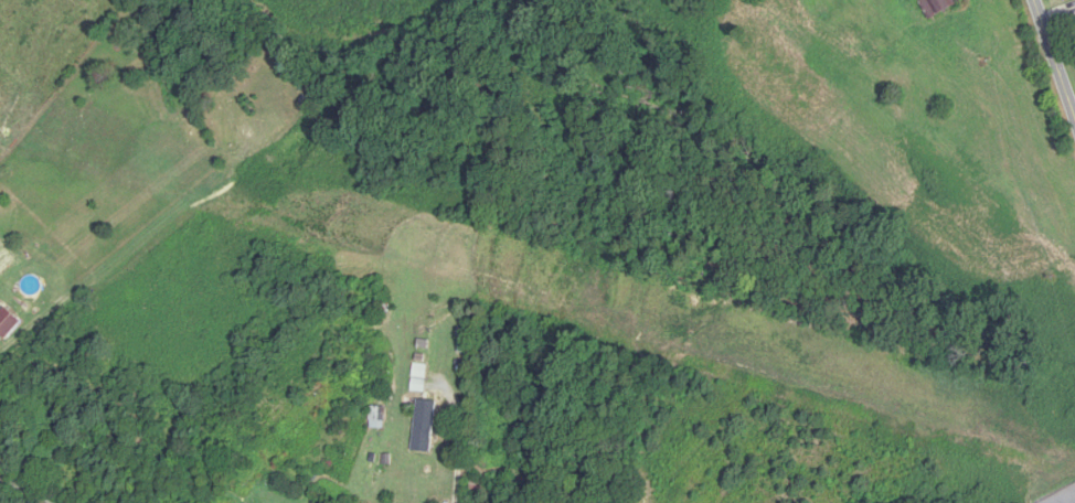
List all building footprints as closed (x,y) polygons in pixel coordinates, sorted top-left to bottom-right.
[(962,1),(961,0),(918,0),(929,19),(962,1)] [(8,308),(0,314),(0,333),(5,339),(22,324),(8,308)] [(437,403),(417,401),(411,451),(432,454),(437,403)]
